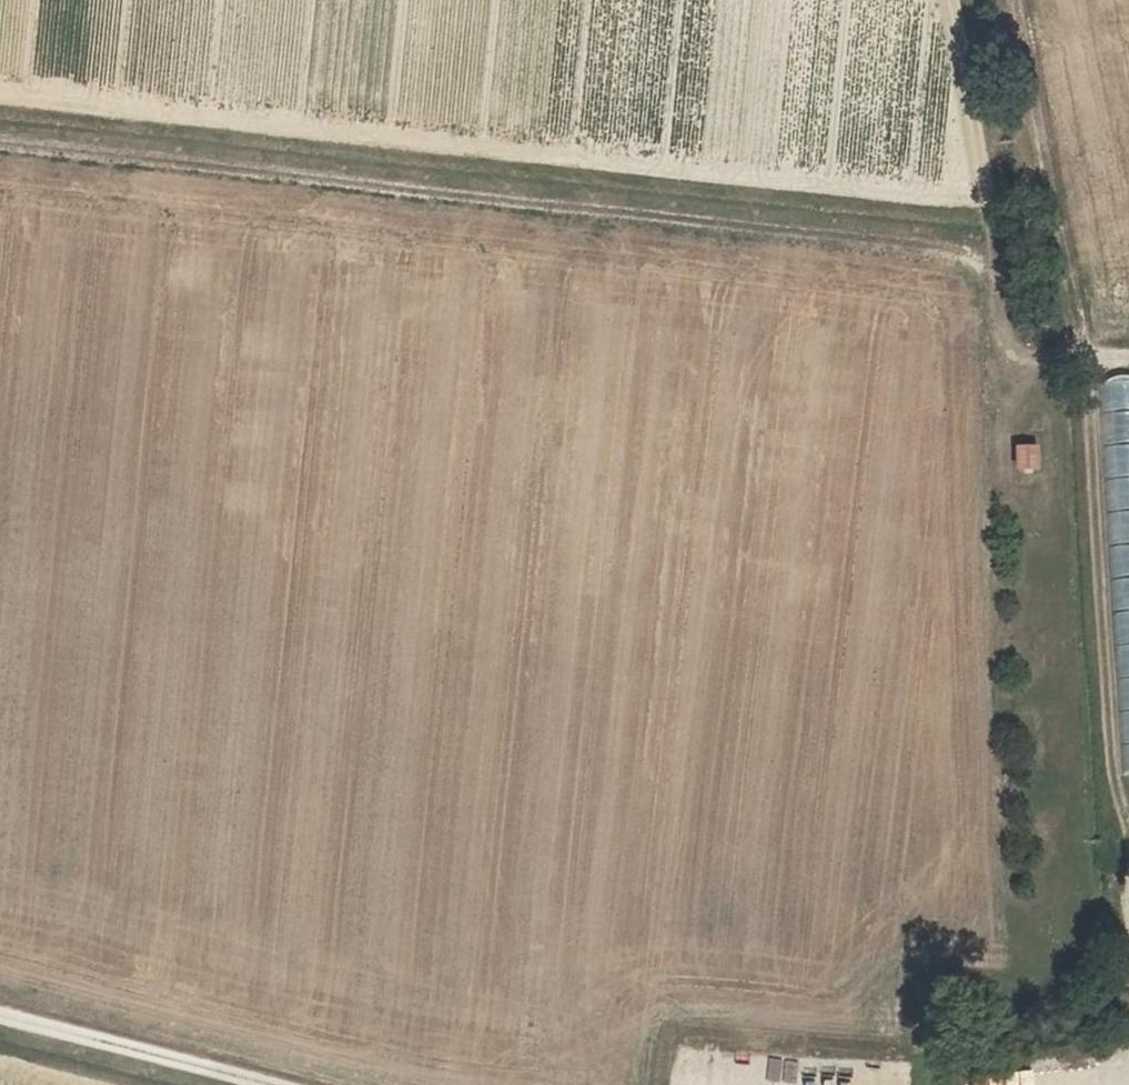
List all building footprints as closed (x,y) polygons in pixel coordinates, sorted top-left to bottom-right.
[(1102,382),(1127,835),(1128,835),(1128,380),(1102,382)] [(1013,469),(1040,469),(1040,443),(1014,442),(1013,469)] [(759,1082),(759,1054),(742,1053),(741,1082),(759,1082)] [(1000,1084),(1045,1084),(1045,1071),(1000,1070),(1000,1084)] [(987,1073),(969,1074),(969,1084),(988,1084),(987,1073)]
